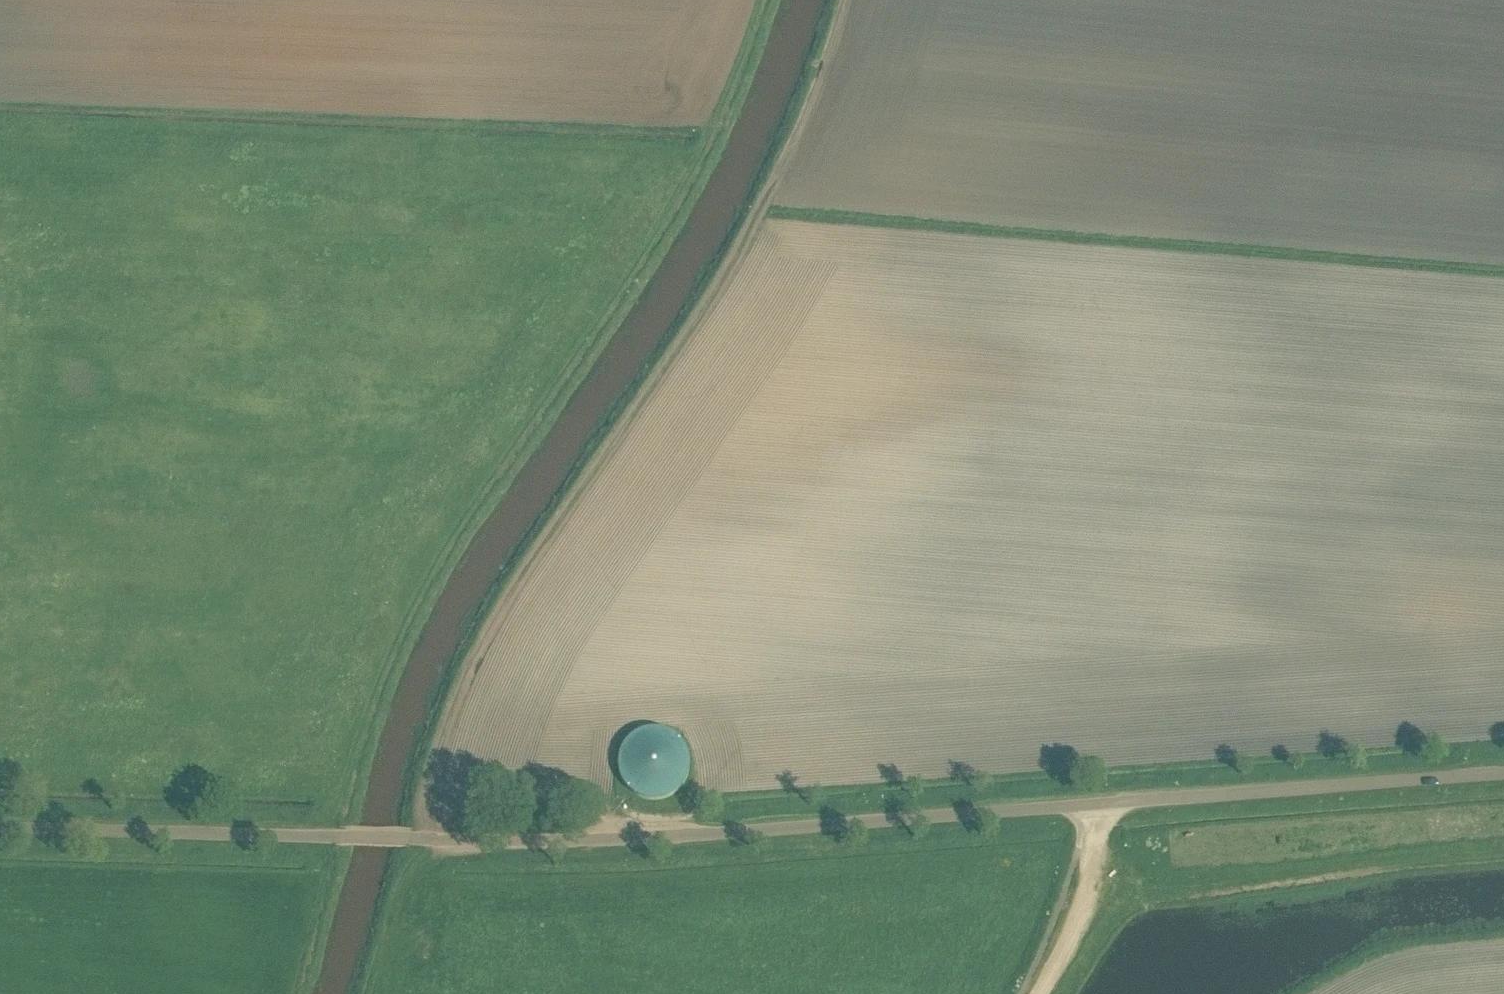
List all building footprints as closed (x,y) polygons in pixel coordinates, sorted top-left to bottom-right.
[(627,788),(636,796),(646,801),(658,802),(670,799),(681,791),(689,781),(692,769),(691,756),(686,745),(677,735),(666,730),(653,728),(642,731),(632,736),(624,745),(620,756),(619,767),(621,779),(627,788)]
